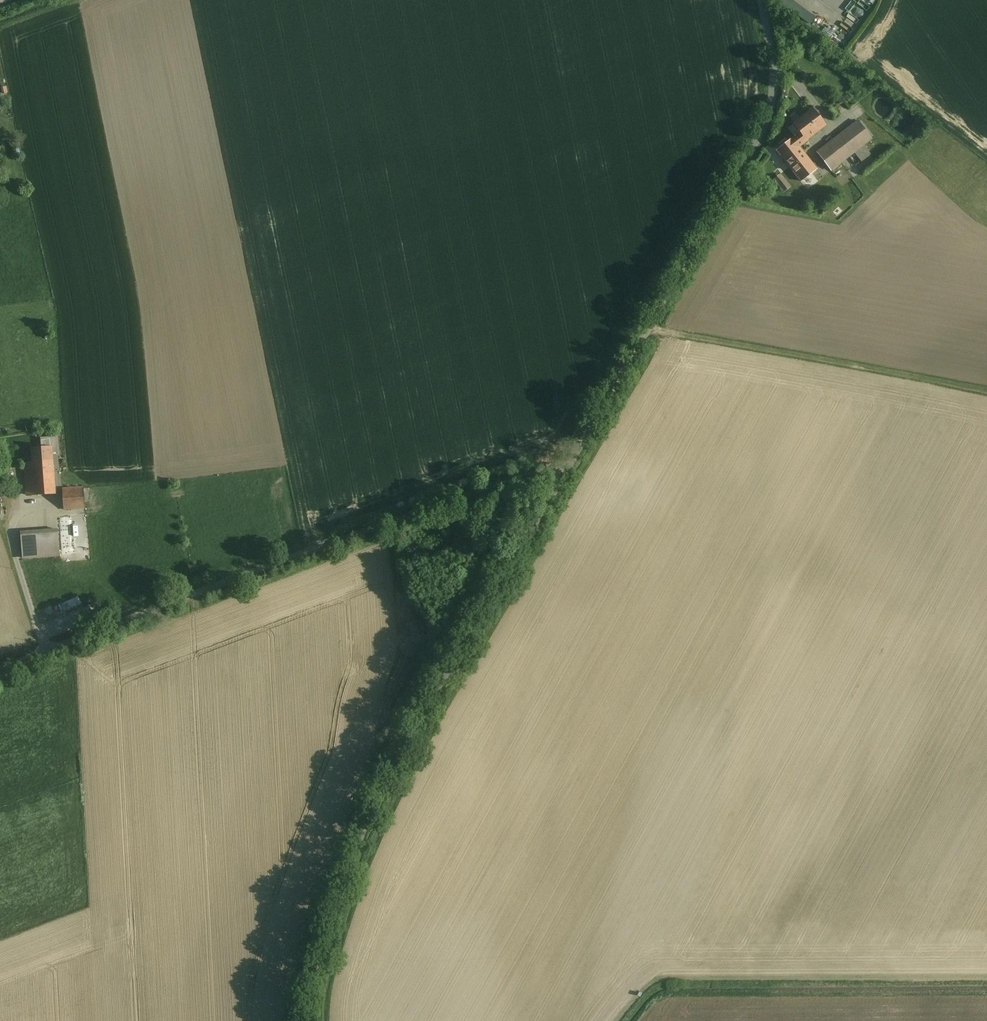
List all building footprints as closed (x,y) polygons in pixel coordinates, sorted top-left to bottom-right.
[(797,0),(779,0),(809,23),(816,14),(797,0)] [(812,110),(794,124),(801,133),(806,140),(824,126),(812,110)] [(873,138),(858,120),(818,153),(831,170),(854,151),(861,160),(870,152),(864,145),(873,138)] [(794,138),(801,133),(794,124),(787,130),(794,138)] [(807,141),(806,140),(801,133),(794,138),(792,140),(792,139),(787,142),(781,147),(776,151),(801,182),(816,170),(799,148),(807,141)] [(790,187),(780,175),(773,180),(785,195),(789,192),(787,189),(790,187)] [(51,444),(33,446),(34,462),(25,462),(27,495),(56,493),(51,444)] [(83,488),(63,488),(64,509),(84,508),(83,488)] [(51,529),(23,531),(25,559),(53,557),(51,529)]
